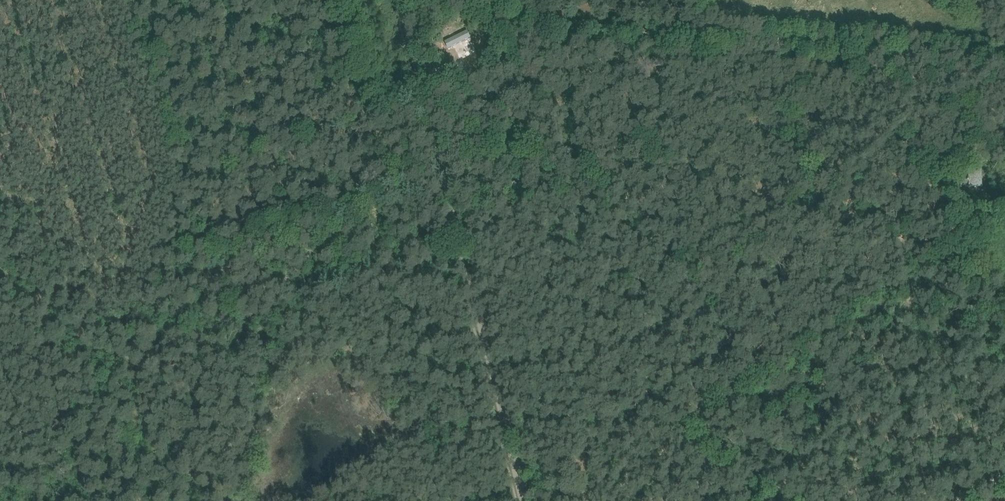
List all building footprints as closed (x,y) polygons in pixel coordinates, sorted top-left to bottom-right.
[(450,37),(444,40),(448,48),(454,45),(459,55),(473,48),(464,31),(450,37)] [(961,179),(961,186),(969,186),(969,187),(982,186),(981,170),(968,170),(969,176),(959,176),(959,180),(961,179)]
